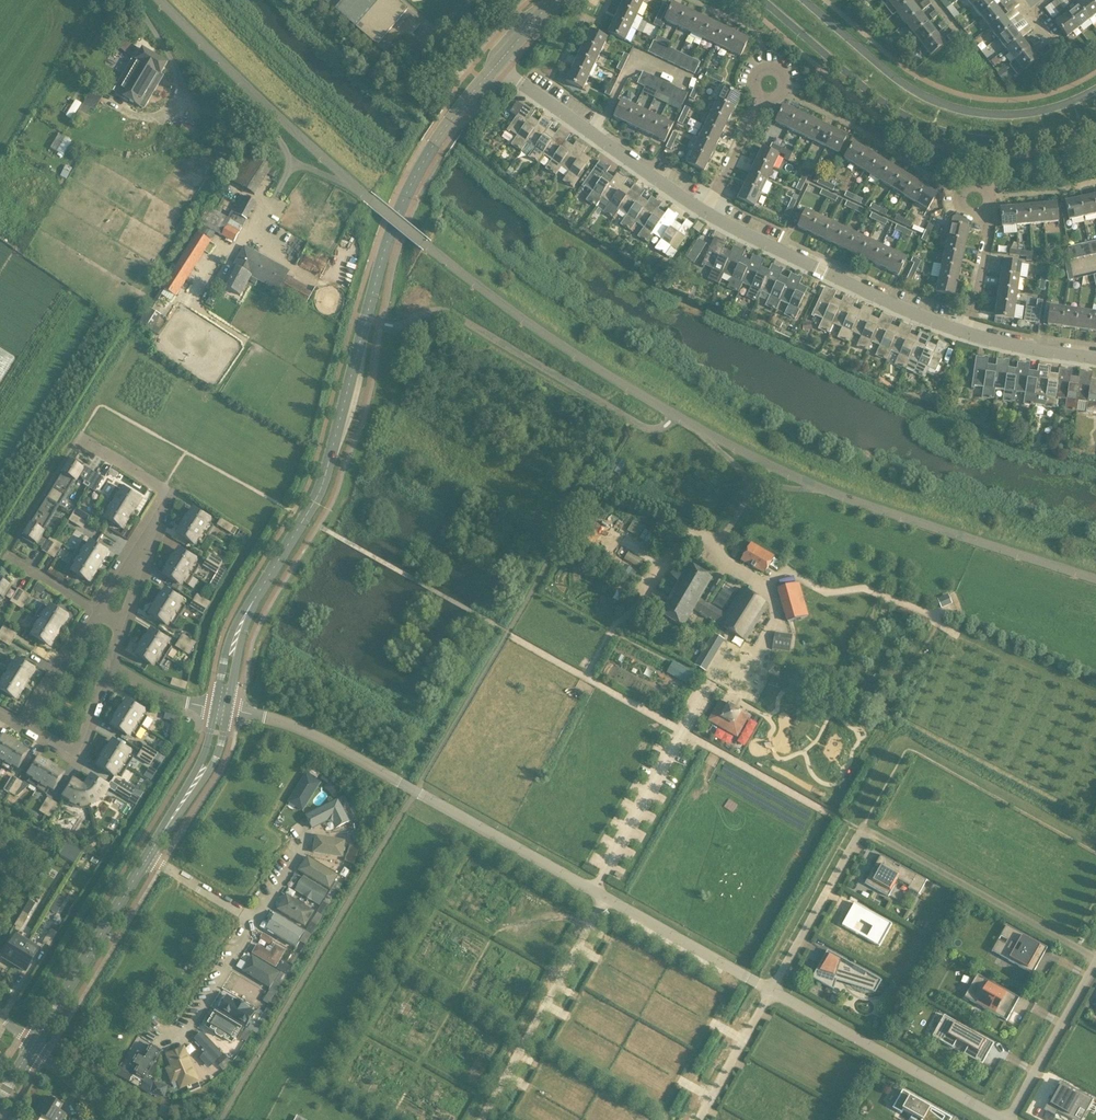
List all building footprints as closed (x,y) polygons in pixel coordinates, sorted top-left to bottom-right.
[(395,0),(323,0),(355,29),(376,47),(390,59),(421,24),(407,12),(408,11),(395,0)] [(643,4),(636,0),(624,0),(620,8),(637,16),(643,4)] [(910,0),(891,0),(888,2),(884,5),(892,16),(897,13),(911,2),(910,0)] [(921,5),(924,9),(930,5),(927,0),(921,5)] [(990,0),(980,0),(972,6),(981,17),(995,6),(990,0)] [(1056,0),(1051,4),(1056,10),(1061,6),(1056,0)] [(1078,6),(1078,5),(1078,6),(1073,0),(1066,0),(1070,5),(1067,7),(1070,12),(1067,14),(1067,15),(1078,29),(1089,20),(1078,6)] [(1091,0),(1085,0),(1078,5),(1078,6),(1089,20),(1095,15),(1095,7),(1091,0)] [(905,24),(920,13),(911,2),(897,13),(905,24)] [(1008,13),(1015,8),(1018,6),(1014,2),(1005,9),(1008,13)] [(664,14),(668,6),(663,4),(659,12),(664,14)] [(665,21),(677,27),(686,10),(673,4),(665,21)] [(1003,17),(995,6),(981,17),(989,28),(1003,17)] [(620,8),(614,20),(631,28),(637,16),(620,8)] [(698,16),(686,10),(677,27),(690,33),(698,16)] [(935,11),(929,16),(933,20),(939,16),(935,11)] [(664,14),(659,12),(656,19),(660,22),(664,14)] [(928,24),(920,13),(905,24),(914,35),(928,24)] [(1067,15),(1067,14),(1056,23),(1067,38),(1078,29),(1067,15)] [(1013,20),(1016,24),(1023,20),(1019,15),(1013,20)] [(711,22),(698,16),(690,33),(702,39),(711,22)] [(989,28),(998,39),(1012,28),(1003,17),(989,28)] [(660,22),(656,19),(653,24),(661,28),(663,23),(660,22)] [(625,41),(631,28),(614,20),(608,33),(625,41)] [(965,21),(959,25),(964,31),(969,26),(965,21)] [(702,39),(715,45),(723,28),(711,22),(702,39)] [(938,26),(941,31),(947,26),(944,22),(938,26)] [(928,24),(914,35),(922,46),(937,35),(928,24)] [(1027,26),(1017,34),(1021,38),(1031,30),(1027,26)] [(736,34),(723,28),(715,45),(728,51),(736,34)] [(1021,39),(1012,28),(998,39),(1006,50),(1021,39)] [(110,29),(104,39),(132,58),(138,48),(110,29)] [(590,31),(584,44),(601,52),(607,39),(590,31)] [(950,42),(956,37),(952,33),(946,37),(950,42)] [(736,34),(728,51),(740,58),(749,41),(736,34)] [(937,35),(922,46),(931,56),(945,45),(937,35)] [(1030,41),(1034,46),(1040,42),(1036,37),(1030,41)] [(1021,39),(1006,50),(1014,60),(1015,61),(1029,50),(1021,39)] [(655,56),(660,44),(654,40),(648,52),(655,56)] [(595,65),(601,52),(584,44),(578,56),(595,65)] [(661,59),(667,47),(660,44),(655,56),(661,59)] [(668,62),(674,50),(667,47),(661,59),(668,62)] [(1042,57),(1048,52),(1045,48),(1039,52),(1042,57)] [(129,101),(155,56),(142,49),(136,60),(133,58),(113,92),(129,101)] [(668,62),(674,65),(680,53),(674,50),(668,62)] [(1014,60),(1009,65),(1018,75),(1022,72),(1037,60),(1029,50),(1015,61),(1014,60)] [(624,53),(620,61),(625,64),(629,56),(624,53)] [(674,65),(681,68),(687,56),(680,53),(674,65)] [(156,83),(161,74),(167,63),(155,56),(129,101),(141,108),(141,107),(144,109),(159,84),(156,83)] [(578,56),(572,69),(589,77),(595,65),(578,56)] [(681,68),(688,71),(693,59),(687,56),(681,68)] [(991,62),(994,67),(999,63),(996,58),(991,62)] [(688,71),(694,74),(700,63),(693,59),(688,71)] [(621,72),(625,64),(620,61),(616,69),(621,72)] [(582,90),(589,77),(572,69),(565,82),(582,90)] [(1010,77),(1004,70),(997,75),(1004,82),(1009,78),(1010,77)] [(713,80),(716,75),(708,71),(705,76),(713,80)] [(649,75),(643,72),(637,84),(643,87),(649,75)] [(656,78),(649,75),(643,87),(650,90),(656,78)] [(721,84),(722,82),(723,79),(716,75),(713,80),(721,84)] [(612,78),(608,86),(613,88),(617,80),(612,78)] [(662,81),(656,78),(650,90),(656,93),(662,81)] [(668,84),(662,81),(656,93),(663,96),(668,84)] [(693,90),(698,92),(702,84),(697,82),(693,90)] [(675,87),(668,84),(663,96),(669,99),(675,87)] [(609,96),(613,88),(608,86),(604,94),(609,96)] [(681,90),(675,87),(669,99),(676,102),(681,90)] [(718,102),(734,110),(740,97),(724,89),(718,102)] [(676,102),(682,105),(688,93),(681,90),(676,102)] [(693,90),(691,95),(689,98),(694,100),(698,92),(693,90)] [(90,114),(98,101),(87,95),(80,108),(90,114)] [(626,124),(634,108),(621,101),(613,118),(626,124)] [(525,105),(524,107),(517,102),(510,112),(516,117),(507,130),(509,132),(511,130),(518,135),(512,143),(522,151),(526,145),(523,143),(538,122),(528,115),(532,110),(525,105)] [(728,122),(734,110),(718,102),(711,114),(728,122)] [(685,107),(681,115),(686,117),(690,109),(685,107)] [(776,123),(789,130),(797,113),(784,107),(776,123)] [(626,124),(639,130),(647,114),(634,108),(626,124)] [(809,119),(797,113),(789,130),(801,136),(809,119)] [(652,136),(660,120),(647,114),(639,130),(652,136)] [(722,135),(728,122),(711,114),(705,126),(722,135)] [(681,115),(677,123),(682,125),(686,117),(681,115)] [(538,122),(523,143),(526,145),(522,151),(539,163),(543,157),(541,155),(555,135),(555,134),(545,127),(549,122),(542,117),(538,122)] [(822,125),(809,119),(801,136),(814,142),(822,125)] [(652,136),(665,143),(673,126),(660,120),(652,136)] [(143,138),(143,134),(151,134),(151,124),(126,123),(126,131),(133,131),(133,137),(143,138)] [(201,136),(203,132),(182,124),(181,129),(201,136)] [(834,131),(822,125),(814,142),(826,148),(834,131)] [(715,147),(722,135),(705,126),(699,139),(715,147)] [(558,168),(572,147),(562,139),(566,134),(559,129),(556,134),(555,134),(555,135),(541,155),(543,157),(545,155),(552,160),(546,168),(556,175),(560,169),(558,168)] [(847,137),(834,131),(826,148),(839,154),(847,137)] [(673,132),(670,140),(674,142),(678,134),(673,132)] [(709,159),(715,147),(699,139),(693,151),(709,159)] [(670,140),(666,148),(671,150),(674,142),(670,140)] [(558,168),(560,169),(561,167),(569,172),(563,180),(573,187),(579,179),(577,178),(590,159),(579,151),(583,146),(576,142),(573,147),(572,147),(558,168)] [(770,148),(777,152),(780,147),(772,143),(770,148)] [(845,159),(857,167),(866,151),(854,144),(845,159)] [(787,151),(780,147),(777,152),(785,156),(787,151)] [(256,194),(268,173),(272,176),(278,167),(245,148),(228,178),(256,194)] [(773,169),(779,156),(762,148),(756,161),(773,169)] [(703,172),(709,159),(693,151),(686,164),(703,172)] [(792,153),(787,151),(785,156),(784,159),(788,161),(792,153)] [(878,159),(866,151),(857,167),(869,174),(878,159)] [(890,166),(878,159),(869,174),(880,181),(890,166)] [(596,207),(600,201),(598,199),(613,178),(603,171),(606,166),(599,161),(581,187),(584,188),(585,187),(592,191),(586,200),(596,207)] [(756,161),(750,174),(767,182),(773,169),(756,161)] [(506,172),(510,175),(514,169),(510,166),(506,172)] [(902,173),(890,166),(880,181),(892,189),(902,173)] [(66,167),(61,176),(66,178),(71,170),(66,167)] [(805,169),(803,174),(808,176),(811,178),(813,173),(805,169)] [(617,173),(613,178),(598,199),(600,201),(602,199),(609,204),(603,212),(613,219),(617,213),(615,211),(630,190),(620,183),(624,178),(617,173)] [(913,180),(902,173),(892,189),(904,196),(913,180)] [(750,174),(744,186),(761,194),(767,182),(750,174)] [(803,174),(799,182),(804,184),(808,176),(803,174)] [(812,182),(825,188),(827,183),(829,179),(820,175),(819,177),(815,175),(812,182)] [(925,188),(913,180),(904,196),(915,203),(925,188)] [(801,192),(804,184),(799,182),(796,189),(801,192)] [(835,186),(827,183),(825,188),(833,191),(835,186)] [(630,231),(635,225),(632,223),(647,202),(637,195),(641,190),(634,185),(630,190),(615,211),(617,213),(619,211),(626,216),(620,224),(630,231)] [(761,194),(744,186),(738,199),(755,207),(761,194)] [(937,195),(925,188),(915,203),(927,211),(937,195)] [(819,195),(827,199),(830,194),(822,190),(819,195)] [(844,197),(852,201),(854,196),(847,192),(844,197)] [(242,194),(232,212),(246,220),(256,202),(242,194)] [(838,197),(830,194),(827,199),(835,202),(838,197)] [(862,200),(854,196),(852,201),(860,204),(862,200)] [(651,197),(647,202),(632,223),(635,225),(636,223),(643,228),(637,236),(647,243),(652,237),(650,236),(664,214),(654,207),(658,202),(651,197)] [(1079,200),(1084,218),(1095,215),(1095,210),(1093,197),(1079,200)] [(792,199),(788,207),(793,209),(796,201),(792,199)] [(1070,221),(1084,218),(1079,200),(1065,203),(1070,221)] [(844,206),(852,210),(855,205),(847,202),(844,206)] [(869,209),(877,212),(879,208),(871,204),(869,209)] [(860,214),(863,209),(855,205),(852,210),(860,214)] [(1057,205),(1043,206),(1044,224),(1058,223),(1057,205)] [(1043,206),(1029,207),(1030,225),(1044,224),(1043,206)] [(208,207),(199,223),(234,242),(243,226),(208,207)] [(789,217),(793,209),(788,207),(784,215),(789,217)] [(1015,208),(1016,226),(1030,225),(1029,207),(1015,208)] [(887,211),(879,208),(877,212),(885,216),(887,211)] [(1001,209),(1002,227),(1016,226),(1015,208),(1001,209)] [(650,236),(652,237),(653,235),(660,241),(655,248),(665,255),(671,247),(669,246),(683,227),(672,219),(675,214),(668,209),(664,214),(650,236)] [(798,228),(811,234),(819,217),(806,211),(798,228)] [(880,217),(872,213),(869,218),(877,222),(880,217)] [(894,221),(902,224),(905,219),(897,216),(894,221)] [(811,234),(823,240),(831,223),(819,217),(811,234)] [(888,221),(880,217),(877,222),(885,226),(888,221)] [(902,224),(910,228),(912,223),(905,219),(902,224)] [(823,240),(836,246),(844,229),(831,223),(823,240)] [(925,232),(930,234),(933,226),(928,224),(925,232)] [(948,238),(966,242),(969,228),(951,224),(948,238)] [(902,234),(904,229),(896,225),(894,230),(902,234)] [(836,246),(848,252),(856,235),(844,229),(836,246)] [(904,229),(902,234),(910,237),(912,233),(904,229)] [(161,287),(176,296),(211,241),(197,231),(161,287)] [(925,232),(924,234),(921,240),(926,242),(930,234),(925,232)] [(856,235),(848,252),(861,258),(869,241),(856,235)] [(720,283),(723,276),(720,276),(731,252),(720,247),(723,241),(715,237),(701,266),(704,268),(705,266),(713,270),(709,278),(720,283)] [(963,256),(966,242),(948,238),(945,252),(963,256)] [(697,240),(690,251),(698,256),(705,244),(697,240)] [(873,264),(881,247),(869,241),(861,258),(873,264)] [(1081,244),(1084,257),(1091,255),(1089,243),(1081,244)] [(1074,246),(1077,259),(1084,257),(1081,244),(1074,246)] [(222,285),(222,286),(240,296),(241,295),(240,295),(248,280),(256,284),(258,280),(305,306),(314,291),(287,276),(289,271),(244,246),(223,286),(222,285)] [(1067,247),(1070,260),(1077,259),(1074,246),(1067,247)] [(734,247),(731,252),(720,276),(723,276),(724,275),(732,279),(728,287),(738,292),(742,286),(739,285),(750,261),(739,256),(741,250),(734,247)] [(873,264),(886,270),(894,253),(881,247),(873,264)] [(960,269),(963,256),(945,252),(942,266),(960,269)] [(894,253),(886,270),(899,276),(907,259),(894,253)] [(757,301),(760,297),(761,295),(758,293),(769,270),(758,265),(760,259),(753,255),(750,261),(739,285),(742,286),(742,284),(751,288),(747,296),(757,301)] [(914,264),(919,266),(921,261),(913,257),(910,262),(914,264)] [(1003,262),(1001,276),(1019,279),(1021,265),(1003,262)] [(915,274),(919,266),(914,264),(910,271),(915,274)] [(772,265),(769,270),(758,293),(761,295),(760,297),(768,300),(766,305),(777,310),(780,304),(777,303),(788,279),(777,274),(779,268),(772,265)] [(957,283),(960,269),(942,266),(939,279),(957,283)] [(910,271),(907,279),(911,282),(915,274),(910,271)] [(777,303),(780,304),(781,302),(789,306),(785,314),(795,320),(800,310),(798,309),(808,289),(796,283),(798,277),(791,274),(788,279),(777,303)] [(1001,276),(999,290),(1017,292),(1019,279),(1001,276)] [(954,297),(957,283),(939,279),(936,293),(954,297)] [(830,334),(833,327),(830,325),(841,302),(830,297),(833,291),(825,287),(811,316),(814,318),(815,316),(823,320),(819,328),(830,334)] [(999,290),(997,303),(1015,306),(1017,292),(999,290)] [(844,296),(841,302),(830,325),(833,327),(834,325),(842,329),(838,337),(849,343),(852,336),(850,335),(860,311),(849,306),(852,300),(844,296)] [(1013,320),(1015,306),(997,303),(995,318),(1003,319),(1013,320)] [(868,352),(871,345),(869,344),(879,320),(868,315),(871,309),(863,305),(860,311),(850,335),(852,336),(853,334),(861,338),(857,346),(868,352)] [(1047,325),(1061,327),(1064,308),(1050,306),(1047,325)] [(1040,318),(1041,310),(1036,309),(1025,307),(1023,322),(1039,324),(1040,318)] [(138,323),(151,332),(161,315),(148,308),(138,323)] [(1078,310),(1064,308),(1061,327),(1075,329),(1078,310)] [(1075,329),(1089,331),(1091,312),(1078,310),(1075,329)] [(882,314),(879,320),(869,344),(871,345),(872,343),(880,346),(875,355),(887,360),(890,353),(888,352),(898,329),(887,324),(890,318),(882,314)] [(906,369),(909,363),(907,361),(917,338),(906,332),(909,327),(901,323),(898,329),(888,352),(890,353),(891,351),(899,355),(895,364),(906,369)] [(920,332),(917,338),(907,361),(909,363),(910,360),(918,364),(914,373),(925,378),(929,369),(936,372),(948,345),(940,341),(937,347),(925,342),(928,336),(920,332)] [(15,359),(0,350),(0,383),(15,359)] [(992,392),(995,366),(983,365),(984,358),(975,357),(971,389),(974,389),(974,387),(983,388),(982,398),(994,399),(995,392),(992,392)] [(996,360),(995,366),(992,392),(995,392),(995,390),(1004,391),(1002,401),(1014,402),(1015,395),(1013,394),(1016,369),(1004,368),(1005,361),(996,360)] [(1017,363),(1016,369),(1013,394),(1015,395),(1016,393),(1024,394),(1023,404),(1035,405),(1036,398),(1034,397),(1037,372),(1025,371),(1026,364),(1017,363)] [(1055,400),(1058,375),(1045,374),(1046,367),(1038,366),(1037,372),(1034,397),(1036,398),(1035,405),(1044,407),(1056,409),(1057,401),(1055,400)] [(1059,369),(1058,375),(1055,400),(1057,401),(1057,399),(1067,400),(1065,410),(1077,411),(1078,404),(1075,403),(1079,378),(1066,377),(1067,370),(1059,369)] [(1079,378),(1075,403),(1078,404),(1077,411),(1086,412),(1086,413),(1095,414),(1095,381),(1087,380),(1088,373),(1079,372),(1079,378)] [(619,475),(626,462),(617,457),(610,470),(619,475)] [(53,488),(65,496),(84,466),(72,458),(53,488)] [(83,484),(89,488),(96,476),(90,473),(83,484)] [(102,480),(96,476),(89,488),(95,491),(102,480)] [(108,500),(131,514),(140,500),(122,489),(121,491),(116,488),(108,500)] [(47,498),(22,539),(34,546),(59,506),(47,498)] [(131,514),(108,500),(101,511),(106,515),(105,517),(123,527),(131,514)] [(73,514),(84,521),(88,516),(76,508),(73,514)] [(185,521),(208,536),(214,526),(208,523),(209,521),(192,510),(185,521)] [(81,527),(84,521),(73,514),(69,520),(81,527)] [(222,520),(219,526),(230,533),(234,527),(222,520)] [(632,520),(628,531),(641,536),(645,524),(632,520)] [(202,545),(208,536),(185,521),(177,533),(195,544),(196,542),(202,545)] [(43,549),(49,553),(56,541),(50,537),(43,549)] [(62,545),(56,541),(49,553),(55,556),(62,545)] [(75,553),(98,567),(106,553),(89,543),(88,544),(82,541),(75,553)] [(741,560),(748,564),(764,574),(774,557),(750,543),(741,560)] [(178,550),(171,562),(194,576),(200,566),(194,563),(195,561),(178,550)] [(90,581),(98,567),(75,553),(68,565),(73,568),(72,570),(90,581)] [(208,560),(220,568),(223,562),(212,555),(208,560)] [(220,568),(208,560),(205,566),(216,573),(220,568)] [(194,576),(171,562),(163,573),(181,584),(182,582),(188,586),(194,576)] [(712,579),(689,564),(670,596),(693,610),(745,641),(752,630),(768,605),(741,588),(725,615),(703,602),(703,603),(698,600),(712,579)] [(626,565),(617,579),(623,582),(632,569),(626,565)] [(11,583),(0,576),(0,601),(11,583)] [(797,582),(778,588),(788,622),(807,616),(797,582)] [(16,605),(23,594),(18,590),(10,602),(16,605)] [(164,591),(157,602),(180,616),(186,607),(180,603),(181,601),(164,591)] [(23,594),(16,605),(22,609),(29,597),(23,594)] [(199,595),(195,601),(206,608),(210,603),(199,595)] [(941,608),(949,605),(945,595),(937,598),(941,608)] [(683,628),(693,610),(670,596),(659,614),(683,628)] [(203,614),(206,608),(195,601),(191,607),(203,614)] [(180,616),(157,602),(150,613),(167,624),(168,622),(174,626),(180,616)] [(35,617),(58,631),(67,618),(49,607),(48,609),(43,605),(35,617)] [(58,631),(35,617),(28,629),(33,632),(32,634),(50,645),(58,631)] [(0,632),(11,639),(15,633),(3,626),(0,632)] [(150,631),(143,642),(166,657),(172,647),(166,644),(167,642),(150,631)] [(11,639),(0,632),(0,640),(8,645),(11,639)] [(790,652),(792,635),(774,633),(772,649),(790,652)] [(716,652),(723,639),(714,634),(695,665),(705,670),(711,661),(709,660),(715,651),(716,652)] [(184,635),(181,641),(192,649),(196,643),(184,635)] [(188,654),(192,649),(181,641),(177,647),(188,654)] [(166,657),(143,642),(136,654),(153,665),(154,663),(160,666),(166,657)] [(8,674),(25,685),(34,671),(16,660),(8,674)] [(693,672),(673,661),(666,673),(687,684),(693,672)] [(8,674),(0,686),(0,688),(17,698),(25,685),(8,674)] [(174,679),(172,686),(185,690),(187,683),(174,679)] [(119,713),(142,727),(148,717),(142,714),(143,712),(126,701),(119,713)] [(748,717),(719,701),(708,721),(737,737),(748,717)] [(136,736),(142,727),(119,713),(112,724),(129,735),(130,733),(136,736)] [(166,720),(179,723),(181,716),(168,713),(166,720)] [(16,744),(5,737),(0,744),(0,766),(2,767),(16,744)] [(105,753),(128,767),(134,758),(128,754),(129,752),(112,742),(105,753)] [(16,744),(2,767),(12,773),(15,767),(17,768),(28,751),(16,744)] [(146,746),(142,752),(154,759),(158,753),(146,746)] [(154,759),(142,752),(139,758),(150,765),(154,759)] [(122,777),(128,767),(105,753),(98,764),(115,775),(116,773),(122,777)] [(37,789),(52,766),(40,759),(29,776),(31,777),(29,781),(26,779),(23,785),(17,781),(10,793),(16,796),(21,788),(24,790),(30,784),(37,789)] [(52,766),(37,789),(47,795),(50,789),(52,790),(63,773),(52,766)] [(148,771),(149,772),(147,775),(152,778),(157,772),(151,767),(148,771)] [(320,773),(310,767),(306,772),(316,778),(320,773)] [(287,801),(303,812),(321,786),(305,775),(287,801)] [(85,786),(89,805),(94,804),(102,797),(108,787),(90,777),(85,786)] [(4,789),(10,793),(17,781),(11,778),(4,789)] [(89,805),(85,786),(75,780),(65,798),(71,801),(69,805),(73,807),(77,809),(82,809),(86,809),(90,808),(89,805)] [(124,781),(121,787),(132,794),(136,788),(124,781)] [(331,781),(324,788),(335,800),(342,793),(331,781)] [(132,794),(121,787),(117,793),(129,800),(132,794)] [(350,807),(344,796),(339,799),(344,810),(350,807)] [(45,815),(53,803),(47,800),(40,811),(45,815)] [(313,830),(331,821),(336,830),(349,823),(338,801),(306,817),(313,830)] [(59,807),(53,803),(45,815),(52,818),(59,807)] [(316,838),(314,856),(344,859),(346,841),(316,838)] [(91,840),(88,843),(87,846),(89,848),(92,849),(95,846),(96,843),(94,841),(91,840)] [(72,846),(68,843),(60,856),(65,859),(72,846)] [(359,848),(350,845),(345,861),(353,864),(359,848)] [(865,883),(888,897),(895,878),(909,886),(908,888),(919,895),(926,881),(880,855),(865,883)] [(329,891),(337,877),(307,859),(299,872),(329,891)] [(303,879),(296,893),(320,907),(328,893),(303,879)] [(336,881),(330,892),(335,895),(342,885),(336,881)] [(329,905),(335,895),(330,892),(323,902),(329,905)] [(58,913),(66,899),(58,895),(50,909),(58,913)] [(287,896),(278,912),(306,928),(315,913),(287,896)] [(35,904),(30,901),(16,924),(22,927),(29,916),(28,915),(35,904)] [(892,925),(854,903),(852,906),(850,908),(851,909),(844,920),(842,922),(843,922),(841,926),(879,947),(892,925)] [(317,926),(323,916),(317,912),(311,923),(317,926)] [(264,932),(288,948),(293,951),(299,941),(270,922),(264,932)] [(1032,974),(1047,948),(1006,925),(1000,936),(1007,940),(999,955),(1032,974)] [(50,944),(57,933),(51,929),(44,941),(50,944)] [(305,945),(311,934),(306,931),(300,941),(305,945)] [(263,934),(259,939),(269,945),(272,940),(263,934)] [(10,962),(14,965),(27,943),(16,936),(3,957),(10,961),(10,962)] [(258,942),(251,953),(276,967),(282,955),(258,942)] [(19,967),(27,971),(39,950),(27,943),(14,965),(19,968),(19,967)] [(293,965),(299,955),(293,951),(287,962),(293,965)] [(827,951),(812,978),(833,990),(836,981),(875,993),(881,981),(827,951)] [(243,973),(269,989),(279,973),(252,957),(243,973)] [(291,967),(281,961),(277,968),(286,974),(291,967)] [(606,971),(601,979),(599,984),(601,985),(599,987),(615,997),(617,994),(629,1001),(636,988),(622,980),(625,975),(612,967),(609,972),(606,971)] [(280,986),(286,975),(281,972),(275,982),(280,986)] [(977,974),(964,997),(1006,1021),(1019,998),(977,974)] [(232,993),(256,1006),(263,992),(240,979),(232,993)] [(213,1008),(244,1027),(255,1010),(223,991),(213,1008)] [(269,1004),(275,994),(269,991),(263,1001),(269,1004)] [(257,1023),(264,1013),(258,1009),(252,1020),(257,1023)] [(447,1016),(437,1010),(428,1026),(438,1032),(447,1016)] [(944,1016),(932,1037),(952,1048),(957,1040),(968,1047),(963,1054),(982,1065),(993,1044),(944,1016)] [(213,1018),(202,1030),(224,1053),(236,1042),(213,1018)] [(246,1042),(252,1032),(246,1028),(240,1038),(246,1042)] [(202,1036),(192,1044),(210,1067),(221,1059),(202,1036)] [(681,1051),(655,1036),(648,1048),(674,1063),(681,1051)] [(391,1044),(384,1057),(395,1063),(402,1050),(391,1044)] [(223,1071),(232,1062),(227,1058),(219,1066),(223,1071)] [(145,1082),(151,1084),(157,1067),(151,1065),(145,1082)] [(181,1069),(164,1067),(161,1094),(177,1096),(181,1069)] [(129,1082),(139,1088),(143,1082),(132,1076),(129,1082)] [(1090,1100),(1092,1101),(1093,1100),(1060,1081),(1059,1082),(1061,1083),(1055,1094),(1053,1093),(1044,1110),(1047,1111),(1055,1116),(1056,1115),(1054,1114),(1057,1109),(1073,1118),(1079,1107),(1085,1110),(1086,1109),(1085,1108),(1090,1100)] [(201,1088),(198,1082),(187,1087),(190,1093),(201,1088)] [(927,1111),(928,1109),(929,1109),(930,1106),(902,1090),(892,1108),(902,1113),(903,1110),(913,1115),(910,1118),(914,1119),(938,1119),(927,1111)] [(36,1112),(49,1119),(61,1119),(65,1114),(59,1110),(62,1105),(50,1098),(46,1105),(42,1102),(36,1112)] [(643,1119),(637,1116),(638,1113),(630,1108),(628,1111),(619,1106),(613,1117),(607,1113),(603,1119),(643,1119)] [(1047,1111),(1043,1118),(1047,1119),(1052,1119),(1055,1116),(1047,1111)]
